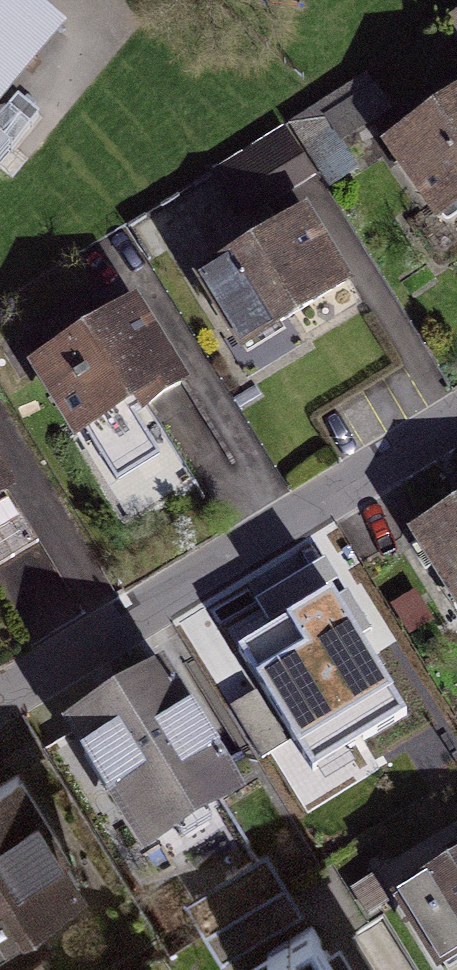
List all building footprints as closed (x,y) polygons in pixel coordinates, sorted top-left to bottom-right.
[(23,0),(0,0),(0,93),(56,27),(23,0)] [(386,132),(449,211),(456,205),(456,76),(386,132)] [(293,112),(229,150),(262,206),(326,167),(293,112)] [(358,279),(310,199),(198,266),(247,346),(358,279)] [(186,368),(140,288),(35,348),(81,429),(186,368)] [(416,525),(456,589),(456,500),(416,525)] [(57,633),(89,584),(34,548),(2,598),(57,633)] [(337,598),(330,588),(244,642),(313,753),(400,699),(337,598)] [(232,788),(156,664),(121,685),(71,716),(147,840),(232,788)] [(16,777),(0,788),(0,938),(85,883),(16,777)] [(456,949),(456,856),(406,885),(447,955),(456,949)]
